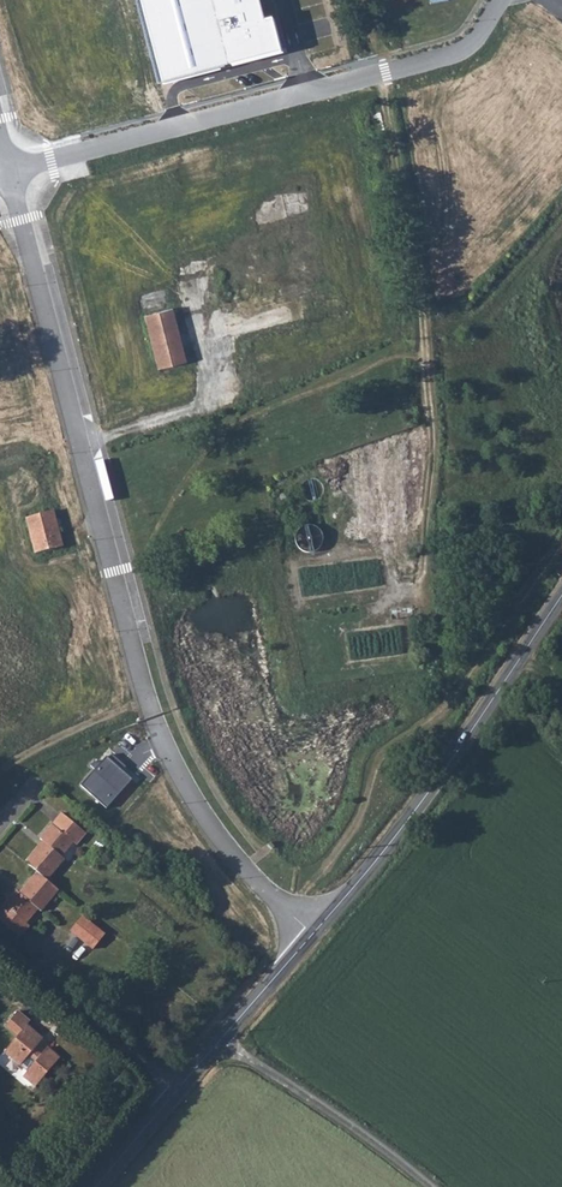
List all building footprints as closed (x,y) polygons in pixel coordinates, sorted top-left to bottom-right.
[(160,79),(280,48),(271,15),(263,17),(259,0),(140,0),(160,79)] [(158,368),(185,362),(172,310),(145,316),(158,368)] [(36,552),(63,545),(53,508),(27,515),(36,552)] [(327,541),(327,536),(326,531),(322,524),(316,521),(310,520),(304,522),(298,527),(295,533),(295,537),(297,544),(301,549),(307,552),(312,552),(319,551),(324,547),(327,541)] [(86,832),(61,810),(40,835),(44,840),(27,859),(39,870),(22,890),(19,887),(0,909),(0,917),(20,934),(30,923),(27,919),(39,906),(42,908),(60,888),(47,877),(64,858),(61,855),(74,841),(76,843),(86,832)] [(276,845),(272,841),(267,845),(271,850),(276,845)] [(80,914),(67,931),(93,950),(105,933),(80,914)] [(36,1084),(60,1058),(48,1047),(43,1052),(36,1046),(45,1036),(30,1022),(32,1019),(21,1009),(11,1021),(22,1031),(6,1049),(21,1062),(29,1053),(37,1060),(24,1074),(36,1084)]
